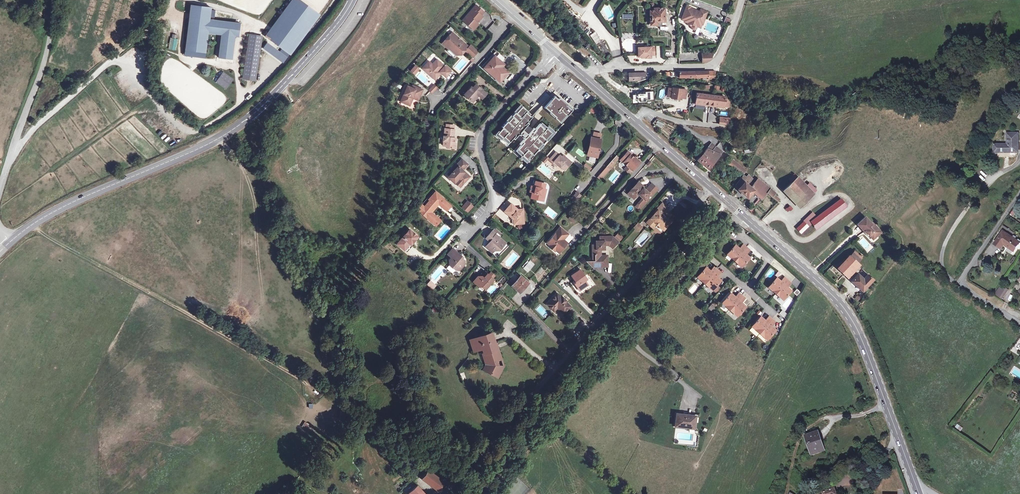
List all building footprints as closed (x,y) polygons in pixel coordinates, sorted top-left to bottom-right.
[(265,37),(290,55),(320,15),(299,0),(292,0),(265,37)] [(650,5),(650,24),(656,24),(657,21),(664,21),(664,8),(654,8),(654,5),(653,5),(653,3),(650,3),(650,5)] [(240,23),(209,20),(211,7),(191,5),(185,50),(205,53),(208,34),(221,35),(218,58),(222,58),(228,59),(232,59),(234,37),(238,37),(240,23)] [(476,5),(463,20),(473,30),(477,26),(476,24),(477,23),(482,16),(481,15),(484,12),(476,5)] [(687,5),(681,19),(684,20),(684,21),(687,22),(687,24),(691,26),(691,27),(692,29),(694,29),(696,29),(697,26),(700,28),(702,24),(702,25),(707,12),(700,9),(698,14),(696,13),(696,12),(695,10),(693,9),(691,10),(690,8),(691,7),(687,5)] [(494,23),(489,29),(492,32),(498,26),(494,23)] [(452,32),(442,43),(448,49),(450,47),(457,53),(458,54),(461,54),(468,47),(460,39),(459,40),(457,38),(458,37),(452,32)] [(168,49),(176,51),(178,35),(171,34),(168,49)] [(261,36),(250,35),(244,75),(255,77),(261,36)] [(471,45),(466,51),(472,57),(478,51),(471,45)] [(636,46),(637,51),(637,56),(642,56),(646,56),(646,57),(650,57),(650,55),(654,55),(654,47),(643,47),(643,46),(636,46)] [(450,47),(448,49),(447,51),(454,57),(457,53),(450,47)] [(484,68),(495,56),(497,53),(495,51),(482,66),(484,68)] [(715,53),(702,54),(703,63),(705,63),(713,60),(715,53)] [(495,56),(484,68),(499,82),(508,72),(500,65),(502,62),(495,56)] [(429,61),(422,68),(428,74),(430,72),(436,78),(440,74),(439,73),(440,72),(441,73),(445,77),(450,72),(444,66),(436,59),(432,65),(429,61)] [(415,75),(420,69),(415,65),(410,71),(415,75)] [(213,80),(216,82),(223,72),(220,70),(213,80)] [(690,72),(679,72),(679,78),(695,77),(702,77),(702,79),(707,79),(715,79),(715,71),(708,71),(703,71),(695,72),(690,72)] [(223,72),(216,82),(226,89),(232,79),(223,72)] [(638,73),(628,73),(629,80),(638,80),(638,82),(647,78),(646,75),(646,72),(640,73),(638,73)] [(437,87),(434,84),(429,90),(431,93),(437,87)] [(469,92),(465,95),(471,100),(475,95),(476,96),(478,96),(478,95),(482,98),(486,94),(475,84),(472,88),(471,87),(468,91),(469,92)] [(407,86),(402,99),(405,101),(404,103),(409,105),(412,100),(411,100),(412,98),(417,100),(418,96),(419,96),(422,90),(414,86),(413,89),(412,88),(407,86)] [(673,88),(671,98),(681,99),(681,98),(685,98),(686,90),(673,88)] [(697,94),(696,102),(705,103),(705,105),(710,106),(711,95),(697,94)] [(711,95),(710,106),(715,106),(715,104),(724,106),(725,97),(711,95)] [(554,96),(544,107),(555,117),(555,118),(559,122),(566,114),(567,115),(572,110),(566,105),(567,104),(559,97),(558,99),(554,96)] [(546,140),(553,132),(547,127),(546,129),(540,123),(535,129),(533,128),(530,131),(528,129),(529,128),(526,126),(528,124),(527,123),(532,117),(526,112),(527,110),(522,106),(515,113),(515,112),(507,121),(508,121),(497,133),(507,142),(514,135),(515,136),(517,134),(521,136),(523,140),(521,142),(523,143),(516,150),(527,160),(538,148),(539,149),(546,140)] [(443,136),(442,141),(443,141),(443,146),(446,146),(446,147),(455,148),(455,143),(454,143),(454,138),(453,138),(454,129),(453,129),(454,125),(446,124),(446,128),(445,132),(444,132),(444,136),(443,136)] [(593,132),(592,138),(600,140),(602,133),(593,132)] [(1003,144),(995,145),(995,152),(1006,152),(1006,151),(1009,151),(1009,152),(1018,152),(1018,148),(1019,148),(1018,133),(1008,133),(1008,145),(1003,145),(1003,144)] [(592,138),(588,155),(597,157),(598,150),(599,150),(599,148),(600,140),(592,138)] [(711,143),(697,160),(708,169),(722,152),(711,143)] [(555,152),(549,159),(553,163),(554,161),(558,164),(564,170),(571,162),(565,157),(563,159),(561,157),(555,152)] [(627,152),(620,159),(632,170),(637,165),(638,166),(639,165),(638,164),(640,162),(634,157),(627,152)] [(612,160),(604,168),(608,171),(615,163),(614,162),(618,158),(615,156),(612,160)] [(456,168),(449,176),(455,182),(457,180),(462,185),(470,176),(464,171),(463,173),(461,171),(462,170),(467,164),(461,159),(455,166),(456,168)] [(732,159),(728,164),(733,168),(736,163),(732,159)] [(590,171),(592,168),(585,163),(583,166),(590,171)] [(736,163),(733,168),(742,175),(743,175),(746,171),(736,163)] [(456,168),(455,166),(447,175),(449,176),(456,168)] [(604,168),(597,177),(600,180),(608,171),(604,168)] [(794,174),(781,187),(783,190),(797,177),(794,174)] [(742,175),(735,186),(748,198),(753,191),(758,195),(759,195),(763,198),(767,193),(778,202),(780,200),(774,195),(775,193),(758,179),(755,183),(755,182),(753,184),(752,187),(751,186),(751,187),(747,184),(750,181),(752,178),(748,175),(746,178),(743,175),(742,175)] [(783,190),(791,199),(805,185),(797,177),(783,190)] [(632,180),(624,190),(628,193),(636,184),(632,180)] [(532,192),(531,198),(541,200),(541,197),(544,197),(546,189),(544,189),(545,184),(535,181),(534,187),(535,187),(534,192),(532,192)] [(636,184),(628,193),(632,198),(637,193),(643,198),(646,201),(656,190),(650,185),(645,190),(637,183),(636,184)] [(805,185),(791,199),(800,208),(814,194),(805,185)] [(577,192),(571,198),(575,202),(580,195),(577,192)] [(421,205),(418,209),(428,219),(436,226),(439,221),(436,219),(437,218),(431,212),(436,205),(439,204),(445,209),(449,204),(443,199),(439,196),(436,199),(432,196),(429,200),(430,201),(424,208),(421,205)] [(643,198),(636,206),(638,208),(642,206),(646,201),(643,198)] [(841,198),(811,221),(816,228),(846,205),(841,198)] [(655,214),(648,221),(654,227),(655,226),(657,224),(663,230),(671,221),(668,219),(666,218),(667,216),(664,213),(666,211),(668,208),(662,203),(654,213),(655,214)] [(510,204),(504,211),(511,217),(512,215),(516,218),(516,224),(524,223),(523,209),(518,210),(510,204)] [(865,217),(857,224),(864,231),(865,231),(869,235),(872,238),(875,234),(877,236),(881,232),(873,223),(872,224),(865,217)] [(804,222),(797,229),(801,233),(808,226),(804,222)] [(560,227),(548,242),(551,244),(550,245),(549,246),(555,251),(555,250),(557,249),(560,251),(567,243),(563,240),(562,239),(567,233),(560,227)] [(495,228),(492,231),(499,237),(501,234),(495,228)] [(409,229),(397,244),(404,250),(409,244),(411,245),(413,242),(417,236),(409,229)] [(1000,229),(992,241),(996,243),(1003,231),(1000,229)] [(488,243),(485,247),(490,250),(492,248),(494,251),(500,250),(506,243),(499,237),(492,231),(485,238),(490,242),(489,243),(488,243)] [(995,244),(1002,249),(1004,245),(1014,252),(1019,242),(1003,231),(996,243),(995,244)] [(596,245),(592,245),(592,255),(595,255),(595,261),(596,261),(596,267),(606,266),(605,257),(601,257),(601,255),(600,249),(604,249),(604,245),(609,245),(612,248),(618,241),(613,236),(599,237),(600,241),(596,241),(596,245)] [(409,244),(404,250),(407,252),(412,246),(411,245),(409,244)] [(734,246),(727,254),(732,258),(733,256),(738,261),(737,263),(741,267),(749,259),(746,256),(745,257),(744,256),(745,254),(749,250),(743,244),(739,249),(738,250),(736,249),(737,248),(734,246)] [(452,257),(449,260),(449,264),(455,269),(456,268),(458,266),(460,269),(464,265),(464,260),(459,256),(459,254),(455,250),(450,256),(452,257)] [(854,251),(850,256),(857,263),(861,258),(854,251)] [(595,270),(596,267),(596,261),(595,261),(595,255),(592,255),(592,261),(586,262),(595,270)] [(849,255),(837,268),(846,276),(858,263),(857,263),(850,256),(849,255)] [(529,262),(523,268),(527,271),(534,264),(530,261),(529,262)] [(705,268),(697,277),(702,281),(704,279),(706,281),(705,283),(712,290),(720,281),(717,279),(716,279),(715,278),(716,277),(720,272),(717,269),(714,266),(710,271),(709,273),(707,271),(708,271),(705,268)] [(580,269),(571,275),(576,282),(574,283),(579,291),(588,285),(585,281),(583,277),(584,276),(585,276),(580,269)] [(478,277),(473,282),(479,287),(482,286),(483,286),(486,289),(494,279),(492,278),(489,275),(487,274),(484,278),(482,276),(478,277)] [(513,284),(519,277),(515,274),(509,281),(513,284)] [(858,274),(851,281),(862,291),(873,279),(868,274),(863,279),(858,274)] [(513,284),(512,285),(520,292),(528,283),(520,276),(519,277),(513,284)] [(775,279),(768,287),(773,291),(774,289),(777,292),(780,294),(778,296),(783,300),(790,292),(787,289),(787,290),(785,289),(788,286),(791,283),(787,280),(784,277),(780,281),(779,283),(778,282),(778,281),(775,279)] [(1001,285),(995,294),(1002,299),(1008,290),(1001,285)] [(730,294),(722,303),(727,307),(729,305),(734,310),(732,312),(737,316),(745,307),(742,305),(741,305),(740,304),(741,303),(745,298),(742,295),(739,292),(735,297),(733,299),(732,297),(730,294)] [(557,293),(546,304),(552,309),(555,306),(557,308),(563,313),(570,306),(565,301),(562,298),(557,293)] [(782,310),(779,314),(784,318),(788,314),(782,310)] [(759,318),(752,326),(757,331),(758,328),(761,331),(764,333),(762,336),(767,340),(775,331),(772,328),(771,329),(770,328),(771,326),(775,322),(772,319),(769,316),(765,321),(763,322),(762,321),(762,320),(759,318)] [(482,336),(470,340),(474,351),(481,349),(482,348),(486,358),(484,359),(486,364),(484,370),(498,377),(503,366),(498,365),(497,361),(501,360),(497,349),(491,333),(489,333),(482,336)] [(679,412),(678,425),(697,427),(699,415),(679,412)] [(812,434),(805,436),(811,455),(824,451),(817,432),(816,433),(814,429),(811,431),(812,434)] [(431,472),(425,480),(441,493),(447,484),(431,472)] [(408,493),(426,493),(418,485),(408,493)]
